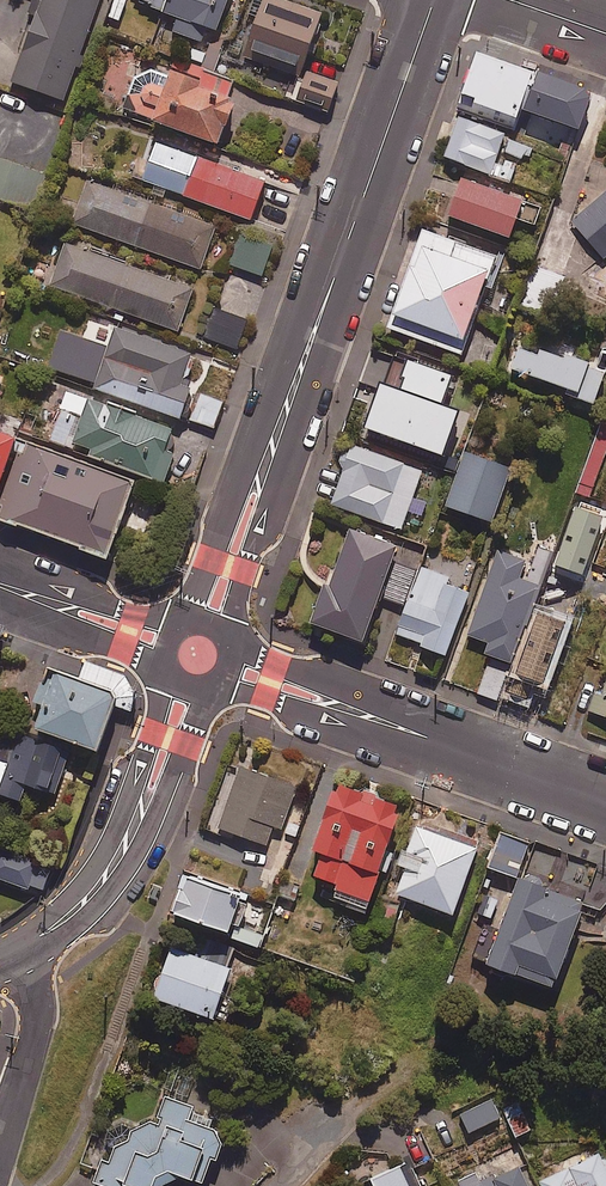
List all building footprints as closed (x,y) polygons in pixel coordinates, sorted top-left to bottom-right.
[(102,0),(35,0),(30,14),(37,17),(14,82),(67,100),(78,67),(83,69),(87,55),(83,54),(102,0)] [(181,17),(176,31),(204,42),(210,27),(218,31),(231,0),(139,0),(181,17)] [(286,0),(267,0),(247,58),(304,78),(326,14),(286,0)] [(211,45),(208,52),(190,44),(184,57),(217,70),(224,51),(211,45)] [(535,71),(480,50),(458,109),(513,130),(535,71)] [(154,125),(156,120),(223,146),(238,106),(228,102),(236,83),(180,62),(175,76),(142,63),(123,113),(154,125)] [(341,82),(309,73),(300,101),(332,111),(341,82)] [(597,94),(543,74),(529,110),(583,131),(597,94)] [(509,134),(463,116),(447,156),(512,183),(519,164),(500,157),(509,134)] [(267,183),(160,141),(145,179),(253,221),(267,183)] [(0,159),(0,198),(33,209),(45,175),(0,159)] [(156,203),(91,180),(76,223),(203,269),(217,228),(155,206),(156,203)] [(544,207),(467,180),(454,217),(513,238),(520,219),(537,225),(544,207)] [(575,222),(605,258),(605,257),(605,195),(575,222)] [(499,258),(428,231),(392,329),(464,355),(499,258)] [(274,247),(243,236),(233,265),(264,276),(274,247)] [(195,289),(68,245),(53,286),(181,330),(195,289)] [(566,277),(536,268),(524,310),(554,318),(566,277)] [(248,321),(218,311),(209,339),(239,349),(248,321)] [(195,355),(119,328),(110,353),(94,347),(90,358),(74,352),(67,371),(100,383),(98,388),(183,419),(193,390),(184,386),(195,355)] [(524,344),(516,370),(570,388),(568,394),(598,404),(605,380),(605,371),(524,344)] [(456,377),(415,363),(404,393),(386,387),(371,429),(447,456),(463,414),(445,407),(456,377)] [(178,431),(71,389),(52,439),(166,483),(177,454),(170,451),(178,431)] [(225,402),(203,394),(195,419),(216,426),(225,402)] [(602,430),(579,492),(591,497),(605,457),(605,432),(602,430)] [(0,432),(0,496),(20,439),(0,432)] [(138,483),(28,444),(1,518),(111,558),(138,483)] [(425,470),(356,446),(335,505),(404,529),(425,470)] [(513,469),(467,453),(448,507),(494,523),(513,469)] [(401,549),(354,531),(334,586),(330,584),(316,624),(367,643),(401,549)] [(550,578),(558,554),(539,548),(533,565),(500,553),(470,636),(491,643),(487,654),(513,663),(511,668),(491,661),(479,694),(499,701),(504,688),(530,698),(563,607),(569,609),(577,588),(550,578)] [(425,644),(423,648),(447,657),(471,594),(447,585),(450,578),(423,568),(422,571),(403,564),(390,599),(409,606),(399,634),(425,644)] [(586,707),(605,714),(605,651),(586,707)] [(133,710),(139,696),(131,679),(87,663),(81,679),(48,667),(34,705),(45,709),(38,728),(101,751),(118,704),(133,710)] [(0,737),(0,763),(8,765),(1,791),(23,797),(27,785),(58,794),(71,749),(18,733),(15,742),(0,737)] [(296,784),(242,765),(220,826),(266,842),(273,824),(281,826),(296,784)] [(400,801),(336,780),(314,846),(319,847),(311,871),(337,879),(333,893),(367,904),(400,801)] [(476,845),(419,825),(396,892),(454,911),(476,845)] [(528,841),(500,832),(489,865),(517,874),(528,841)] [(44,894),(53,867),(0,848),(0,878),(44,894)] [(241,892),(186,872),(173,908),(228,928),(241,892)] [(583,903),(517,879),(488,960),(554,984),(583,903)] [(399,906),(384,900),(376,923),(390,929),(399,906)] [(236,949),(204,938),(198,956),(171,946),(154,994),(213,1015),(236,949)] [(151,1185),(181,1172),(202,1180),(211,1156),(216,1158),(225,1131),(188,1117),(193,1105),(167,1095),(157,1121),(130,1128),(130,1137),(115,1145),(109,1161),(103,1159),(95,1181),(109,1185),(151,1185)] [(500,1116),(491,1098),(460,1113),(468,1131),(500,1116)] [(521,1101),(504,1107),(515,1135),(531,1129),(521,1101)] [(596,1143),(599,1151),(540,1178),(544,1185),(605,1185),(605,1139),(596,1143)] [(409,1159),(371,1176),(376,1185),(422,1185),(409,1159)] [(460,1185),(529,1185),(519,1164),(479,1182),(475,1172),(457,1180),(460,1185)]
